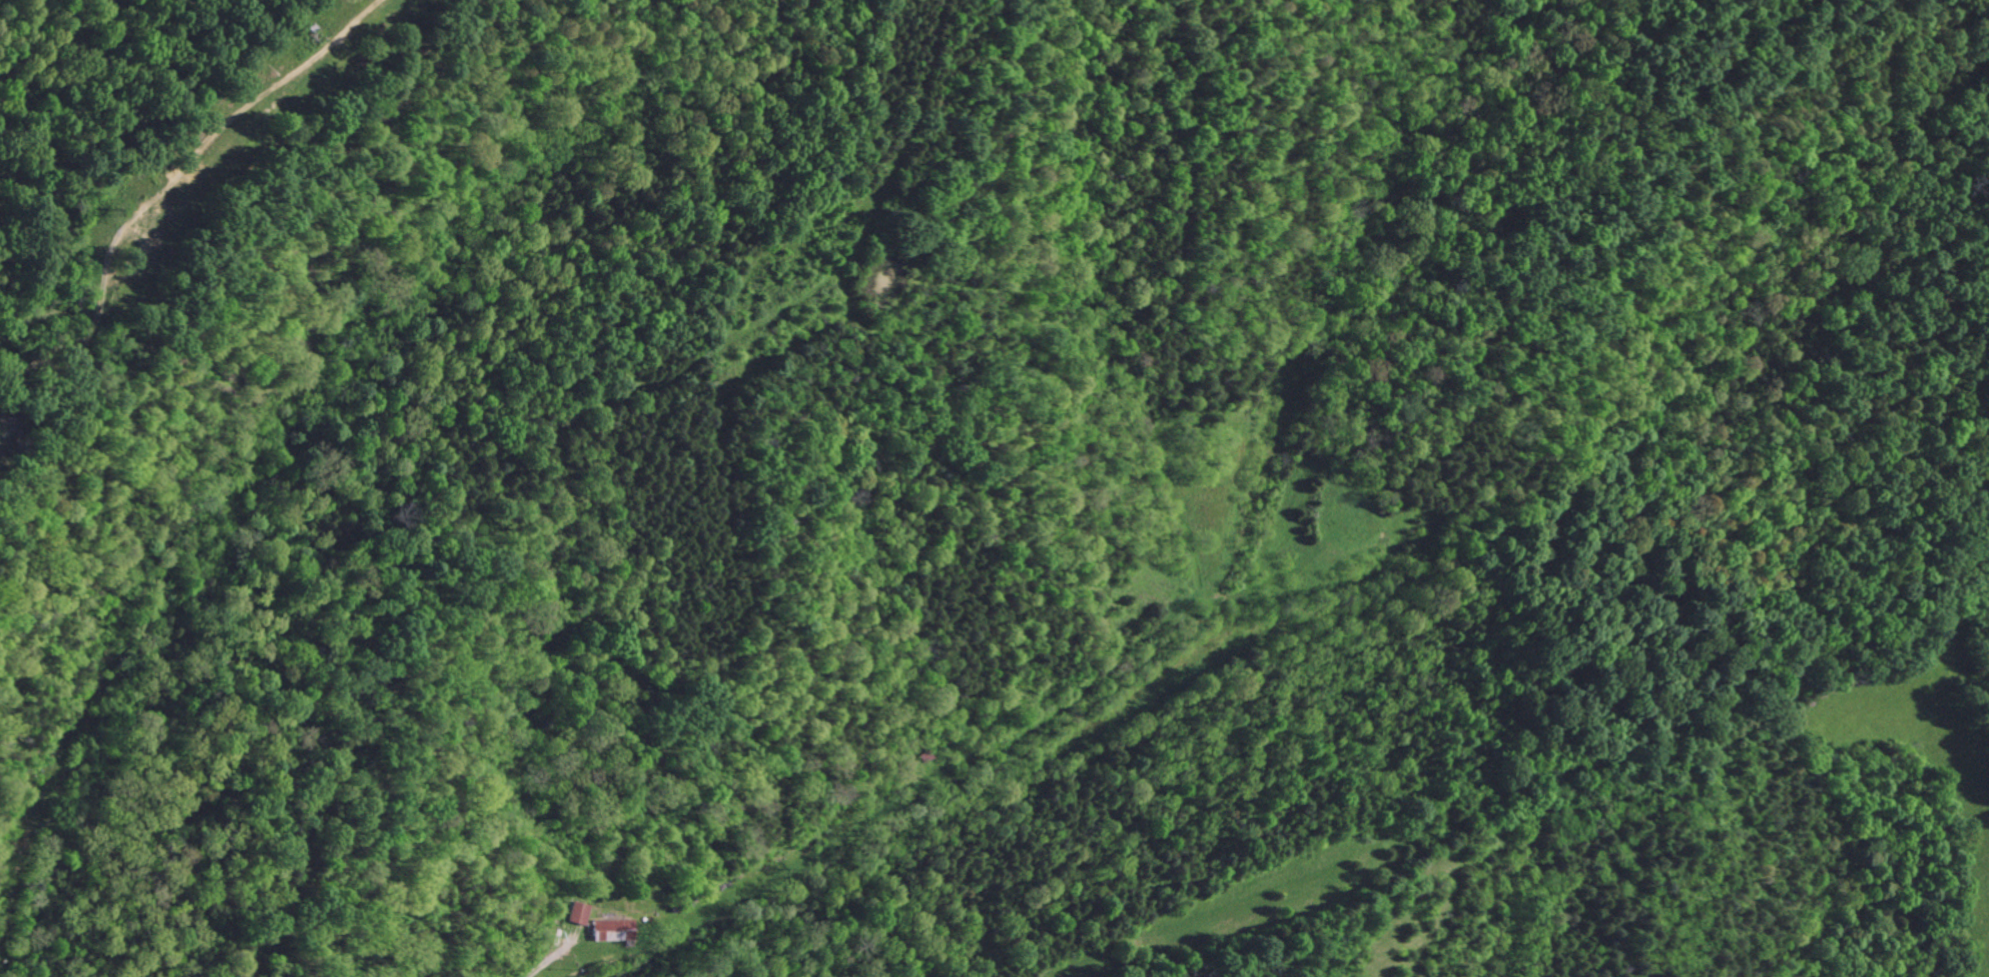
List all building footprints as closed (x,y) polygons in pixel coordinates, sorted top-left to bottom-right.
[(928,750),(919,754),(922,762),(931,758),(928,750)] [(590,905),(585,926),(566,921),(571,901),(590,905)] [(631,940),(591,940),(591,922),(631,922),(631,940)]
